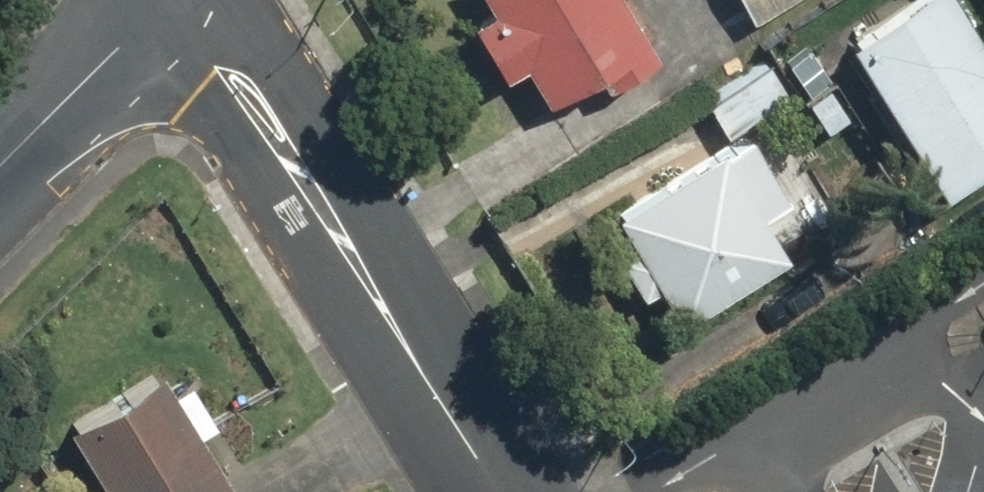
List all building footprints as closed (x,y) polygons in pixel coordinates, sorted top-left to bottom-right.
[(642,62),(604,0),(464,0),(473,15),(452,28),(488,88),(509,75),(533,114),(578,87),(584,97),(642,62)] [(738,30),(788,0),(720,0),(738,30)] [(930,0),(900,0),(824,51),(924,201),(983,161),(983,80),(930,0)] [(699,113),(719,139),(785,90),(766,63),(699,113)] [(740,135),(595,216),(622,266),(608,274),(625,303),(643,293),(662,329),(777,265),(753,223),(781,208),(740,135)] [(50,425),(87,491),(217,491),(149,370),(50,425)]
